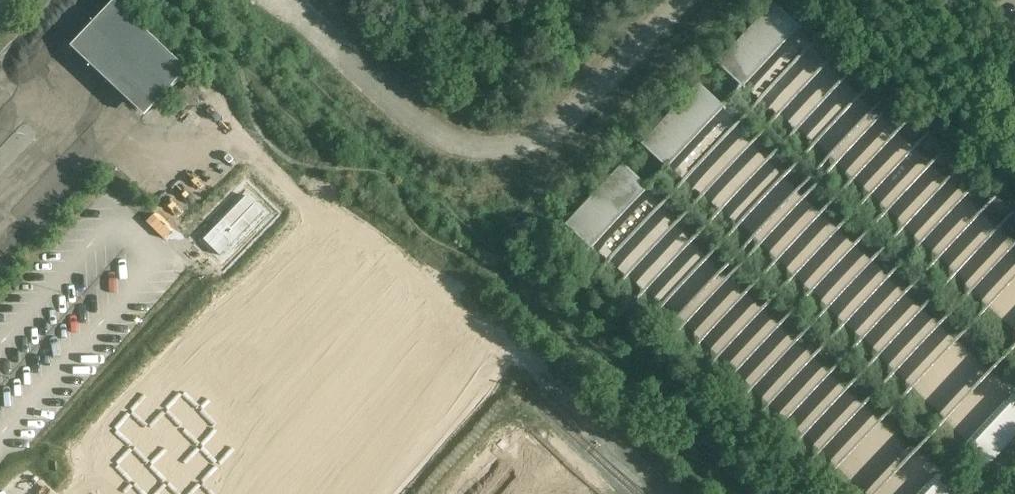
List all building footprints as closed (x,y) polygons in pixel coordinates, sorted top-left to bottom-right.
[(144,116),(152,107),(187,70),(114,2),(71,47),(144,116)] [(750,106),(807,45),(782,22),(725,83),(750,106)] [(674,186),(729,127),(703,103),(648,161),(674,186)] [(628,180),(573,243),(600,266),(654,203),(628,180)] [(262,212),(246,196),(204,240),(220,256),(262,212)] [(1014,456),(1014,421),(974,465),(992,481),(1014,456)] [(501,481),(487,468),(473,484),(484,493),(489,493),(501,481)]
